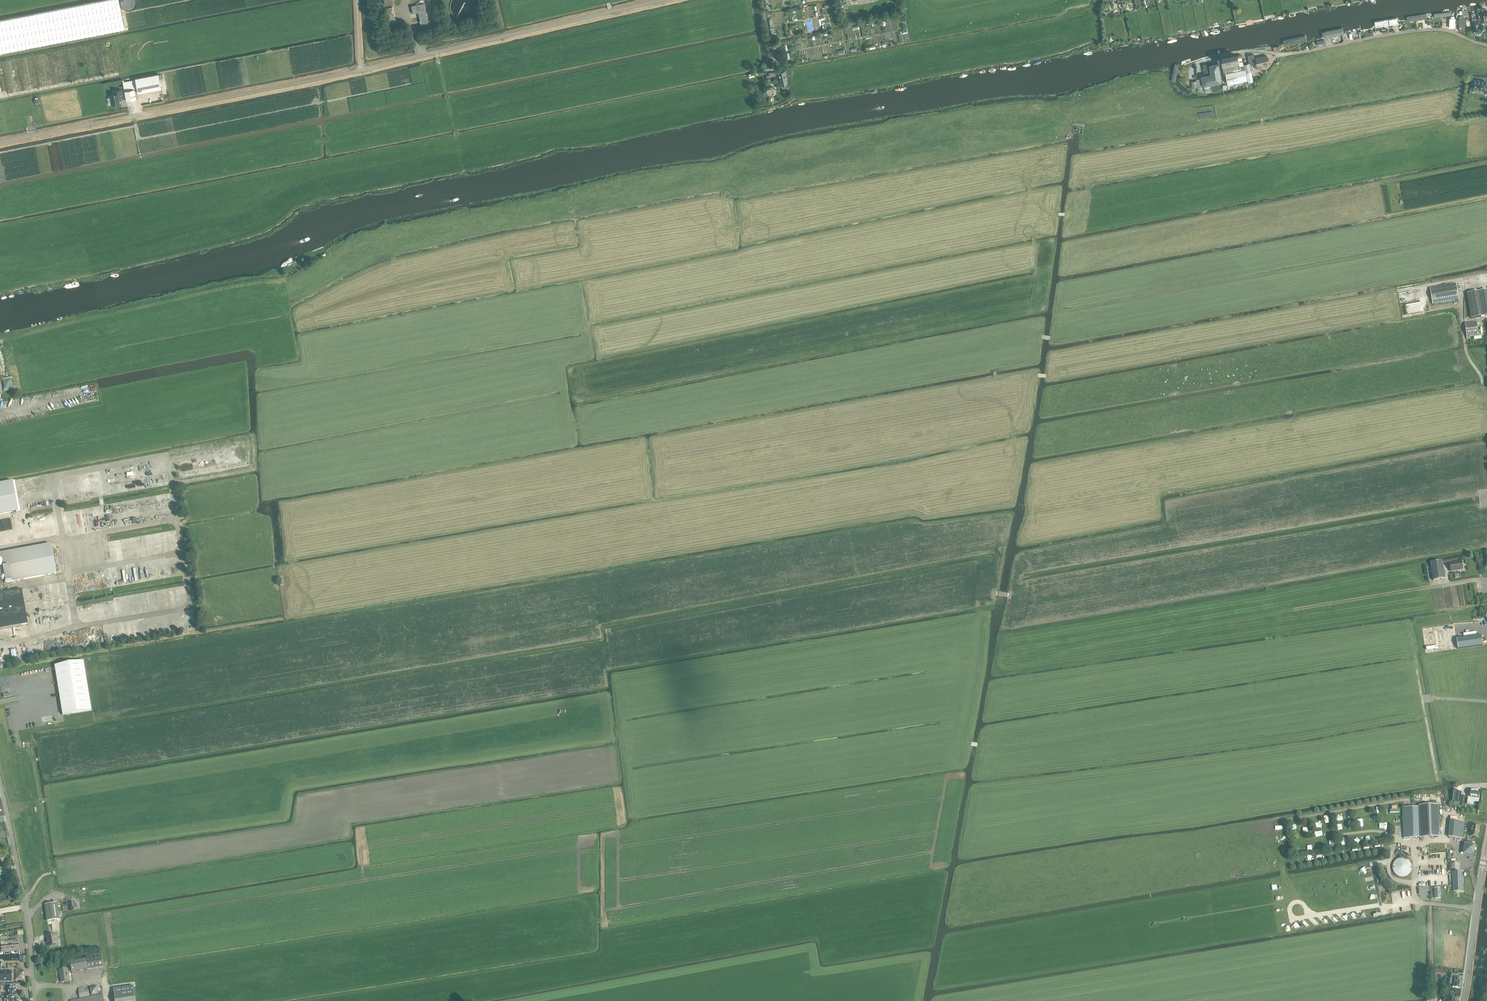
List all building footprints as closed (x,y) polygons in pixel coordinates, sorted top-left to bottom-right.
[(90,2),(13,17),(0,19),(0,52),(35,45),(96,33),(123,29),(117,0),(101,0),(90,2)] [(412,5),(413,13),(419,12),(422,28),(430,26),(427,15),(426,10),(424,3),(424,0),(420,0),(419,0),(419,1),(419,2),(416,3),(416,4),(412,5)] [(390,25),(396,24),(392,7),(386,8),(390,25)] [(1407,16),(1408,22),(1427,19),(1426,13),(1407,16)] [(1374,21),(1375,28),(1399,24),(1398,17),(1374,21)] [(1482,24),(1479,24),(1478,22),(1473,23),(1474,33),(1483,32),(1482,24)] [(1325,30),(1326,38),(1346,34),(1344,26),(1325,30)] [(1285,37),(1286,44),(1308,40),(1306,33),(1285,37)] [(1252,54),(1248,55),(1248,57),(1249,62),(1249,63),(1253,62),(1253,64),(1255,64),(1256,69),(1262,67),(1261,65),(1269,64),(1267,55),(1255,57),(1256,61),(1255,61),(1254,57),(1254,54),(1252,54)] [(1241,55),(1222,59),(1223,64),(1224,69),(1243,65),(1241,55)] [(1249,63),(1244,64),(1243,65),(1224,69),(1228,85),(1243,81),(1243,83),(1248,82),(1253,81),(1251,70),(1249,63)] [(1203,85),(1204,84),(1205,86),(1205,88),(1210,87),(1210,85),(1210,83),(1220,81),(1217,65),(1210,66),(1212,76),(1209,77),(1209,75),(1206,76),(1206,77),(1203,78),(1201,78),(1197,79),(1197,86),(1203,85)] [(785,71),(779,72),(782,85),(788,84),(785,71)] [(771,85),(771,79),(776,78),(775,72),(769,73),(769,75),(767,75),(767,86),(765,89),(766,93),(769,96),(773,95),(776,91),(775,87),(771,85)] [(159,74),(135,78),(138,93),(161,88),(159,74)] [(1486,82),(1472,79),(1470,87),(1485,90),(1486,82)] [(1188,97),(1191,92),(1178,82),(1175,86),(1188,97)] [(114,93),(110,94),(111,97),(107,97),(109,104),(111,104),(111,105),(114,104),(120,103),(119,99),(123,98),(123,95),(121,89),(113,90),(114,93)] [(126,101),(136,99),(134,89),(125,91),(126,101)] [(1456,283),(1430,288),(1432,304),(1454,300),(1454,303),(1459,302),(1459,299),(1456,283)] [(1477,292),(1467,293),(1471,318),(1481,317),(1486,316),(1486,290),(1477,292)] [(1476,324),(1465,325),(1467,340),(1470,339),(1470,336),(1478,335),(1476,324)] [(5,389),(14,387),(11,376),(3,378),(5,389)] [(0,483),(0,514),(18,511),(13,481),(0,483)] [(56,574),(51,544),(0,553),(0,556),(0,557),(0,563),(1,563),(2,569),(0,569),(0,578),(4,578),(4,579),(9,578),(10,582),(56,574)] [(1445,578),(1442,560),(1430,562),(1433,580),(1445,578)] [(1463,569),(1461,561),(1450,563),(1451,571),(1459,570),(1460,570),(1461,570),(1462,569),(1463,569)] [(22,590),(0,593),(0,629),(28,624),(22,590)] [(1472,636),(1456,639),(1458,649),(1478,646),(1476,636),(1472,636)] [(63,715),(92,711),(84,661),(55,666),(63,715)] [(1468,796),(1467,804),(1473,805),(1473,801),(1478,801),(1479,798),(1478,798),(1479,791),(1470,790),(1469,796),(1468,796)] [(1453,795),(1452,800),(1453,800),(1460,801),(1461,792),(1453,791),(1453,795)] [(1403,807),(1404,837),(1440,836),(1438,804),(1419,805),(1419,807),(1403,807)] [(1462,838),(1464,821),(1460,821),(1455,820),(1450,820),(1449,837),(1462,838)] [(1470,836),(1478,837),(1480,826),(1472,825),(1470,836)] [(1463,853),(1473,854),(1474,845),(1465,843),(1463,853)] [(1411,867),(1411,864),(1410,862),(1408,860),(1405,859),(1403,858),(1400,858),(1398,859),(1396,860),(1394,862),(1393,865),(1392,867),(1393,870),(1394,873),(1396,875),(1398,876),(1401,877),(1404,877),(1406,876),(1409,874),(1410,872),(1411,870),(1411,867)] [(1454,891),(1462,891),(1462,871),(1453,872),(1454,891)] [(59,920),(58,912),(57,903),(45,905),(47,921),(59,920)] [(59,945),(57,935),(47,937),(48,947),(59,945)] [(7,941),(1,941),(1,947),(2,951),(18,949),(17,940),(7,941)] [(72,972),(103,967),(101,952),(85,954),(86,959),(70,961),(71,968),(68,969),(67,969),(59,970),(61,982),(69,981),(68,972),(72,972)] [(12,981),(12,971),(1,971),(1,962),(0,962),(0,981),(12,981)] [(16,971),(16,980),(24,979),(24,971),(16,971)] [(1452,988),(1460,989),(1461,980),(1459,980),(1459,977),(1454,976),(1454,979),(1453,979),(1450,979),(1450,984),(1453,984),(1452,988)] [(133,986),(113,989),(115,1000),(135,1000),(133,986)] [(9,994),(7,995),(8,1000),(5,1000),(19,1000),(18,993),(17,994),(16,987),(8,988),(9,994)] [(78,991),(80,998),(90,996),(88,989),(85,990),(84,987),(78,988),(79,991),(78,991)]
